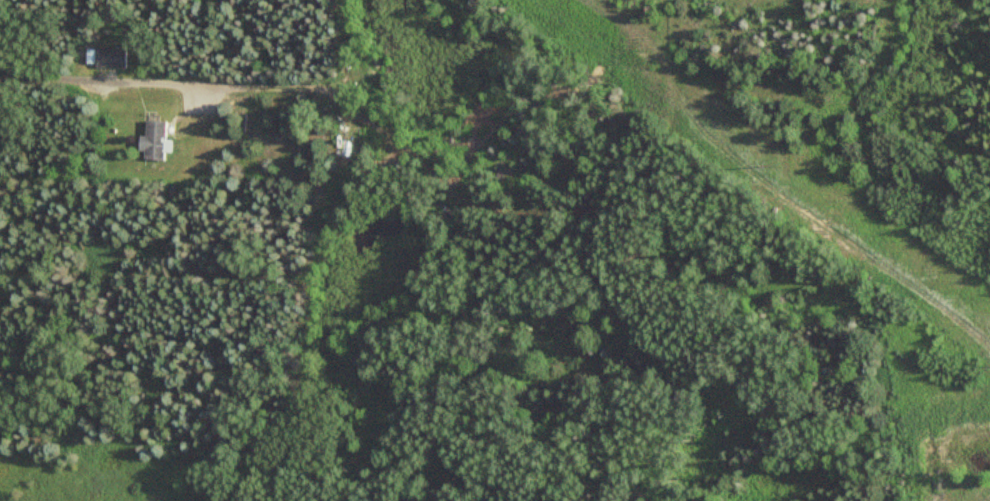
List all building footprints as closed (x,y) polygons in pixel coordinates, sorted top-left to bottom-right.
[(127,47),(96,47),(96,67),(127,67),(127,47)] [(165,160),(166,120),(146,119),(145,159),(165,160)]
